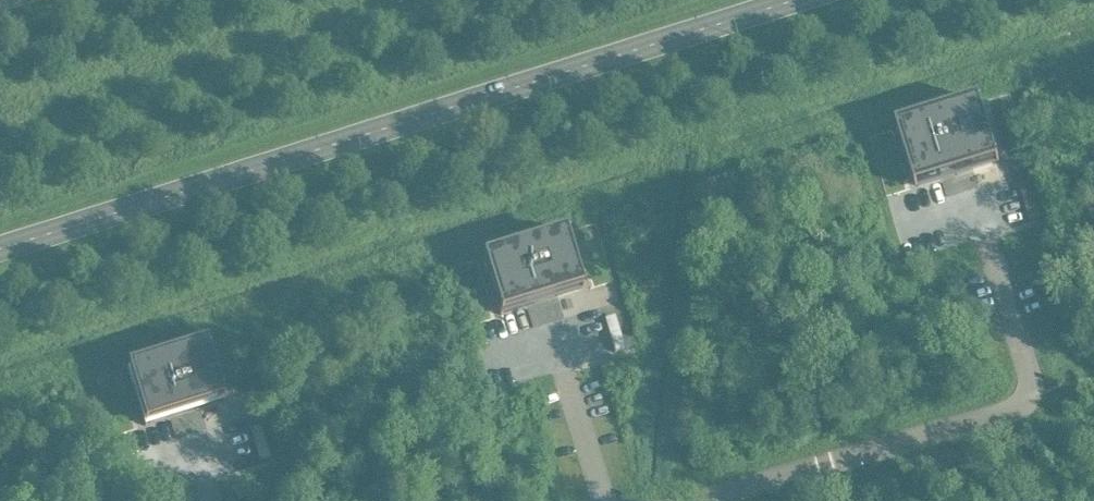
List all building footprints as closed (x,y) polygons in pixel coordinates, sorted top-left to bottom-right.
[(956,173),(996,160),(978,102),(899,127),(917,185),(941,177),(939,170),(954,165),(956,173)] [(500,314),(502,313),(501,311),(526,303),(524,297),(554,287),(556,294),(580,287),(575,270),(576,270),(570,249),(569,250),(564,234),(485,258),(484,256),(482,256),(500,314)] [(129,366),(127,367),(145,424),(147,424),(146,422),(168,411),(197,402),(221,398),(222,400),(224,400),(206,342),(204,343),(204,345),(129,369),(129,366)]
